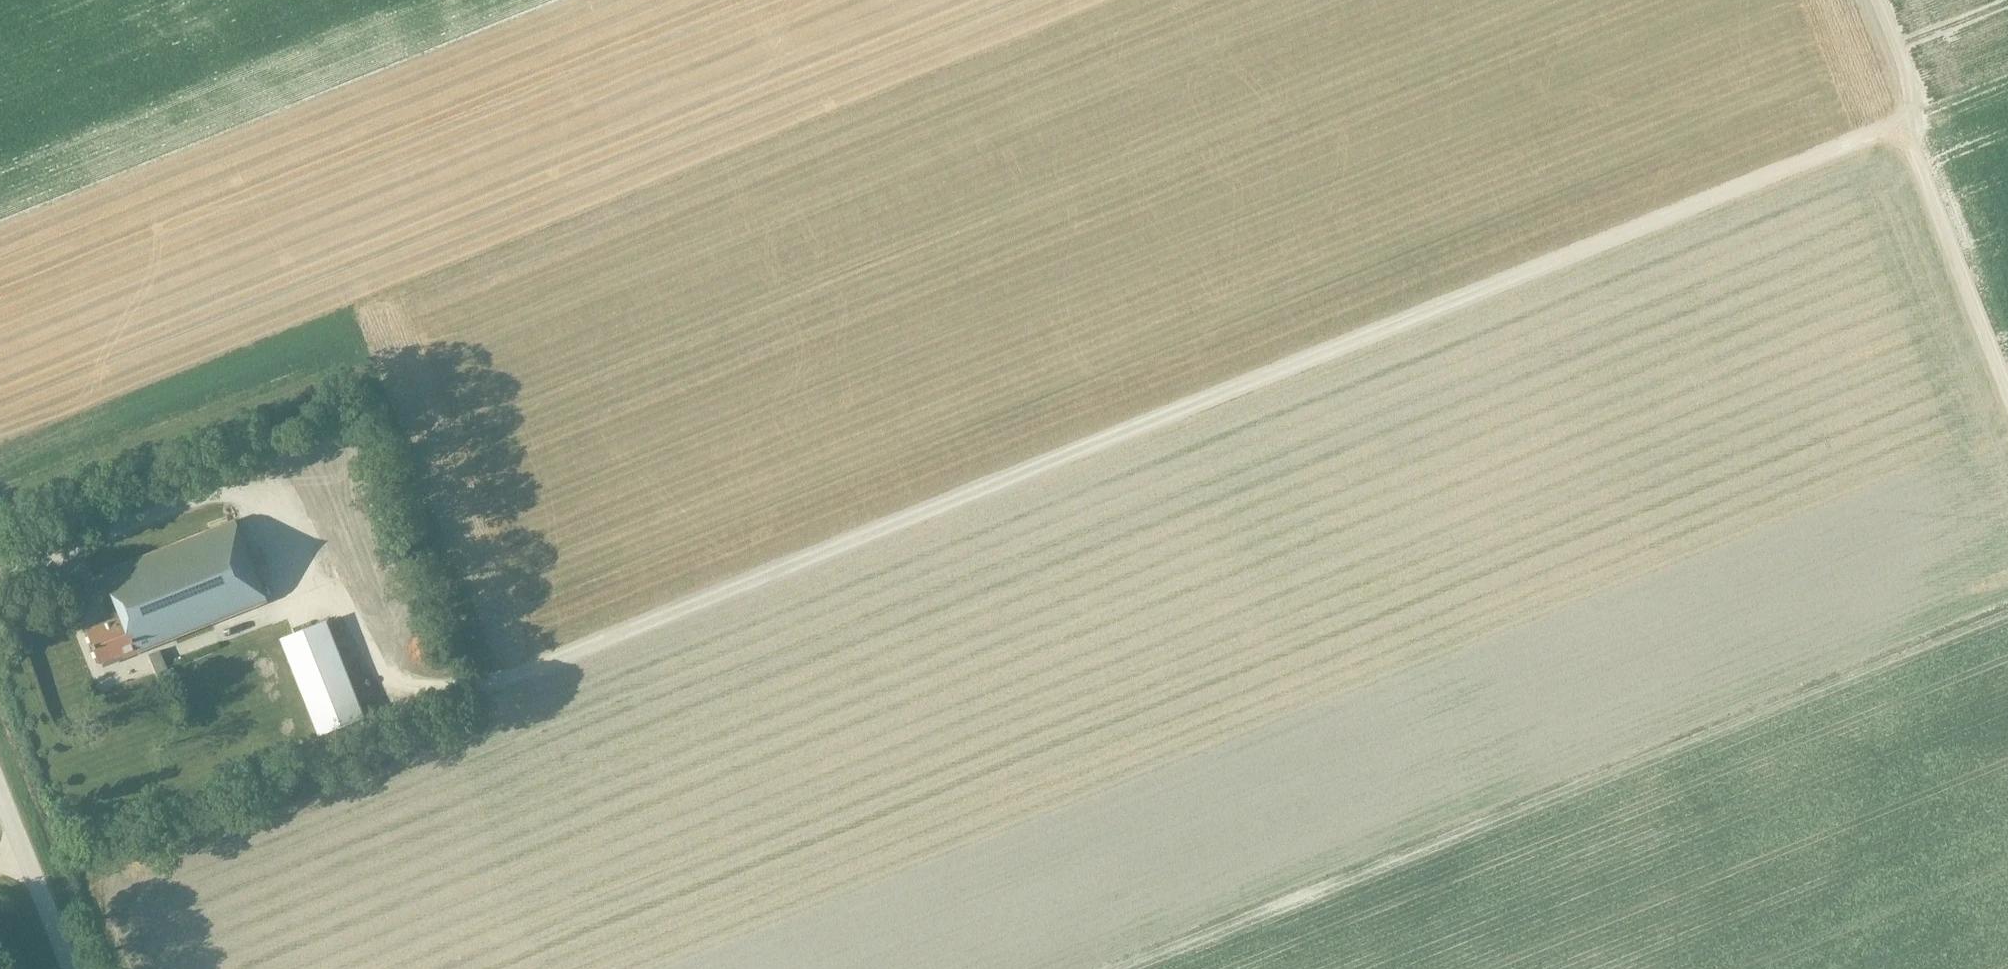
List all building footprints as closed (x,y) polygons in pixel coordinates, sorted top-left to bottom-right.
[(123,657),(269,599),(238,519),(104,572),(123,618),(88,633),(100,663),(121,654),(123,657)] [(366,715),(328,619),(280,638),(319,735),(366,715)]
